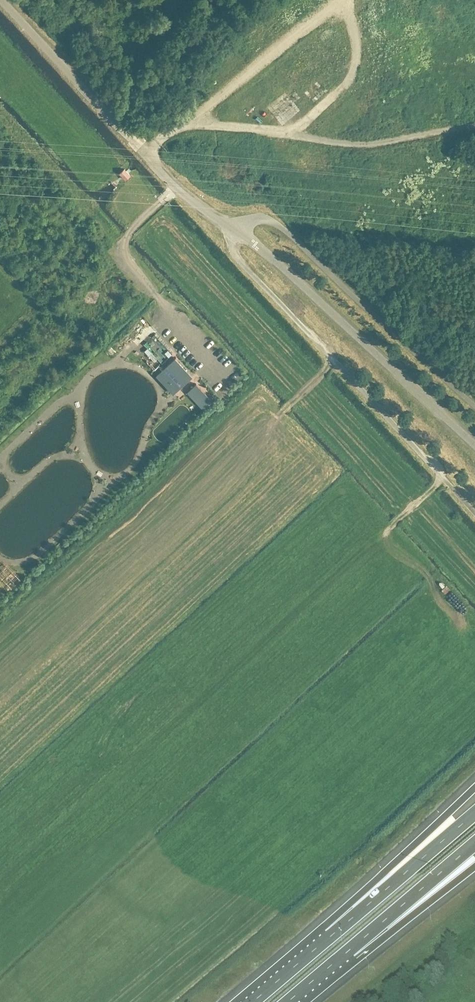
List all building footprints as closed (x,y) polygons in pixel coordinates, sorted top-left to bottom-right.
[(318,80),(304,92),(307,97),(322,85),(318,80)] [(131,174),(124,168),(118,173),(125,180),(131,174)] [(168,355),(173,348),(169,345),(164,352),(168,355)] [(191,376),(175,358),(166,366),(182,384),(191,376)] [(210,375),(212,380),(221,376),(218,371),(210,375)]
